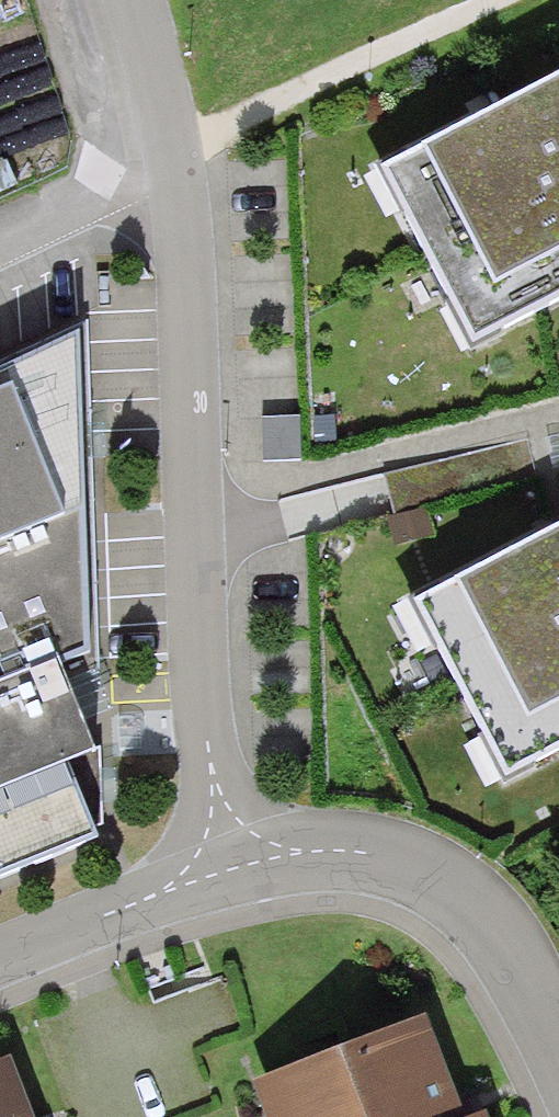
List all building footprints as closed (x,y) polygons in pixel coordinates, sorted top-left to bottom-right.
[(382,172),(475,346),(558,302),(558,80),(382,172)] [(95,845),(89,830),(102,824),(101,749),(92,751),(60,669),(85,657),(83,511),(82,455),(82,442),(80,345),(0,379),(0,885),(95,845)] [(300,412),(263,413),(265,461),(302,460),(300,412)] [(417,609),(508,783),(558,756),(558,535),(417,609)] [(426,1017),(250,1087),(262,1116),(466,1116),(426,1017)] [(12,1055),(0,1060),(0,1116),(36,1116),(12,1055)]
